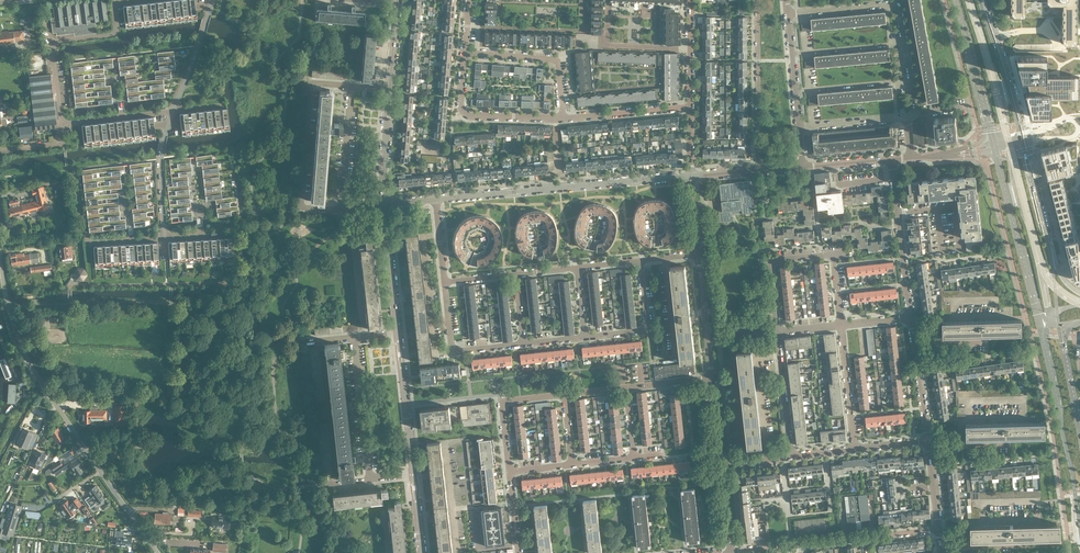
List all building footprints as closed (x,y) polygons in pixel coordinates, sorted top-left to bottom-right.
[(51,24),(53,23),(54,27),(52,27),(53,33),(56,33),(57,35),(96,30),(95,21),(109,20),(106,0),(102,0),(53,7),(54,17),(51,18),(51,24)] [(171,0),(163,1),(165,23),(173,22),(171,0)] [(171,0),(173,22),(181,21),(178,0),(171,0)] [(181,21),(189,20),(186,0),(178,0),(181,21)] [(189,20),(197,19),(195,0),(186,0),(189,20)] [(611,6),(618,6),(618,3),(624,3),(623,7),(630,7),(630,3),(635,3),(635,7),(642,7),(642,4),(647,4),(647,8),(654,8),(654,4),(659,4),(659,44),(680,44),(679,2),(684,2),(684,0),(612,0),(611,6)] [(718,11),(716,11),(707,11),(707,15),(725,15),(725,3),(726,0),(718,0),(718,11)] [(739,0),(739,3),(739,12),(737,12),(737,15),(744,15),(744,12),(747,13),(748,0),(730,0),(739,0)] [(912,14),(923,12),(921,0),(909,0),(912,14)] [(1011,2),(1012,2),(1012,5),(1011,5),(1011,10),(1012,10),(1012,14),(1012,30),(1012,36),(1012,45),(1013,46),(1016,44),(1051,44),(1064,44),(1066,44),(1076,44),(1077,43),(1077,0),(1011,0),(1011,2)] [(163,1),(155,2),(157,23),(165,23),(163,1)] [(155,2),(147,3),(149,24),(157,23),(155,2)] [(147,3),(139,4),(142,25),(149,24),(147,3)] [(328,10),(317,9),(316,13),(316,14),(316,21),(340,23),(341,11),(330,10),(330,9),(331,8),(331,4),(328,3),(327,8),(328,8),(328,10)] [(139,4),(131,5),(134,26),(142,25),(139,4)] [(131,5),(123,6),(126,27),(134,26),(131,5)] [(341,11),(340,23),(365,25),(366,13),(354,12),(354,11),(355,11),(355,6),(352,5),(351,10),(352,10),(352,12),(341,11)] [(485,9),(485,12),(486,12),(486,16),(489,16),(489,18),(496,19),(496,9),(485,9)] [(885,12),(865,14),(866,25),(886,23),(885,12)] [(915,31),(926,29),(923,12),(912,14),(915,31)] [(865,14),(847,15),(848,27),(866,25),(865,14)] [(847,15),(829,17),(830,28),(848,27),(847,15)] [(484,22),(484,25),(496,26),(496,19),(489,18),(489,16),(486,16),(485,22),(484,22)] [(811,19),(812,23),(812,30),(830,28),(829,17),(811,19)] [(409,23),(409,27),(411,27),(411,29),(422,30),(423,22),(419,21),(411,21),(411,23),(409,23)] [(442,23),(441,32),(449,32),(449,30),(453,31),(453,24),(445,24),(445,23),(442,23)] [(25,40),(26,40),(30,40),(31,39),(29,29),(23,30),(14,31),(14,32),(9,32),(9,31),(0,32),(0,44),(10,43),(10,42),(15,41),(15,42),(15,41),(25,40)] [(918,49),(929,47),(926,29),(915,31),(918,49)] [(365,33),(364,50),(375,51),(376,44),(377,44),(382,45),(383,41),(378,41),(378,42),(376,41),(377,34),(365,33)] [(441,41),(444,41),(452,42),(452,35),(448,35),(448,33),(441,33),(441,41)] [(921,67),(932,65),(929,47),(918,49),(921,67)] [(889,49),(868,51),(869,62),(890,60),(889,49)] [(364,50),(363,66),(374,67),(374,60),(376,60),(376,61),(381,61),(381,58),(376,57),(376,58),(375,58),(375,51),(364,50)] [(589,50),(589,51),(575,53),(575,57),(574,57),(575,60),(576,64),(575,64),(575,68),(576,68),(577,72),(576,72),(576,75),(577,75),(577,79),(577,80),(577,83),(578,83),(578,87),(577,87),(578,91),(595,90),(592,50),(589,50)] [(605,51),(598,50),(597,61),(601,61),(601,63),(607,63),(607,61),(615,62),(615,64),(621,64),(621,62),(629,62),(629,64),(635,64),(635,62),(643,63),(642,65),(652,65),(652,63),(656,63),(656,53),(615,51),(605,51)] [(174,51),(157,52),(159,61),(175,60),(174,51)] [(868,51),(850,53),(851,64),(869,62),(868,51)] [(679,53),(664,53),(664,61),(663,61),(663,64),(664,64),(664,69),(663,69),(663,72),(664,72),(664,76),(663,76),(663,80),(664,80),(664,84),(663,84),(663,87),(664,87),(664,100),(679,100),(679,96),(679,92),(679,88),(679,84),(679,80),(679,77),(679,72),(679,69),(679,65),(679,61),(678,57),(679,57),(679,53)] [(850,53),(832,54),(833,65),(851,64),(850,53)] [(1059,53),(1016,53),(1017,57),(1022,80),(1023,80),(1026,93),(1032,117),(1051,117),(1061,117),(1076,113),(1076,98),(1079,98),(1079,88),(1079,86),(1079,82),(1079,79),(1079,76),(1076,76),(1076,53),(1059,53)] [(832,54),(815,56),(815,61),(816,67),(833,65),(832,54)] [(134,55),(118,57),(119,66),(135,64),(134,55)] [(112,58),(91,60),(92,69),(104,68),(114,67),(112,58)] [(91,60),(70,63),(71,72),(88,70),(92,69),(91,60)] [(175,60),(159,61),(160,70),(171,69),(176,69),(175,60)] [(475,63),(474,74),(481,75),(481,69),(486,70),(487,64),(475,63)] [(135,64),(119,66),(120,75),(125,75),(125,74),(136,73),(135,64)] [(487,64),(486,70),(492,70),(491,76),(497,76),(498,65),(487,64)] [(498,65),(497,76),(499,76),(502,77),(503,77),(503,71),(509,72),(509,66),(498,65)] [(924,84),(935,82),(932,65),(921,67),(924,84)] [(363,66),(362,75),(363,75),(363,81),(371,82),(372,78),(373,78),(373,77),(375,77),(379,78),(380,74),(375,74),(373,74),(374,67),(363,66)] [(509,66),(509,72),(514,72),(514,78),(517,78),(519,78),(520,67),(509,66)] [(520,67),(519,78),(525,79),(526,73),(531,74),(532,68),(520,67)] [(92,69),(88,70),(89,79),(105,77),(104,68),(92,69)] [(532,68),(531,74),(536,74),(536,80),(542,80),(543,69),(532,68)] [(160,70),(155,71),(156,80),(163,79),(172,78),(171,69),(160,70)] [(88,70),(71,72),(72,80),(89,79),(88,70)] [(141,72),(136,73),(125,74),(125,75),(126,83),(142,81),(141,72)] [(47,74),(29,76),(30,86),(52,84),(51,74),(47,74)] [(474,86),(478,86),(485,87),(486,81),(480,80),(481,75),(474,74),(474,86)] [(105,77),(89,79),(90,87),(106,85),(105,77)] [(89,79),(72,80),(74,89),(90,87),(89,79)] [(164,88),(163,79),(156,80),(142,81),(143,90),(164,88)] [(127,92),(143,90),(142,81),(126,83),(127,92)] [(924,84),(927,102),(939,100),(935,82),(924,84)] [(52,84),(30,86),(31,94),(53,92),(52,84)] [(106,85),(90,87),(91,96),(112,94),(111,85),(106,85)] [(544,91),(544,96),(550,97),(550,85),(539,85),(539,91),(544,91)] [(892,86),(872,88),(873,99),(893,97),(892,86)] [(90,87),(74,89),(75,98),(91,96),(90,87)] [(164,88),(143,90),(144,99),(165,97),(164,88)] [(655,88),(576,95),(577,106),(581,106),(581,108),(587,107),(587,105),(595,104),(595,106),(601,106),(601,104),(609,103),(609,105),(615,105),(615,102),(622,102),(623,104),(629,103),(628,101),(636,100),(636,103),(642,102),(642,100),(651,99),(651,101),(656,101),(656,99),(655,88)] [(872,88),(854,90),(855,101),(873,99),(872,88)] [(143,90),(127,92),(128,101),(144,99),(143,90)] [(311,201),(317,201),(317,203),(324,204),(330,130),(342,131),(343,124),(331,123),(333,90),(327,90),(326,91),(320,91),(311,201)] [(854,90),(836,91),(837,103),(855,101),(854,90)] [(836,91),(818,93),(818,98),(819,104),(837,103),(836,91)] [(53,92),(31,94),(32,103),(54,100),(53,92)] [(471,99),(471,105),(482,105),(483,94),(480,94),(480,92),(478,92),(477,92),(476,99),(471,99)] [(112,94),(91,96),(92,105),(113,103),(112,94)] [(483,94),(482,105),(493,106),(494,100),(488,100),(488,94),(483,94)] [(494,100),(493,106),(505,106),(505,95),(502,95),(499,95),(499,100),(494,100)] [(505,95),(505,106),(516,106),(516,101),(511,100),(511,95),(505,95)] [(516,101),(516,106),(527,107),(527,96),(522,95),(521,101),(516,101)] [(91,96),(75,98),(76,107),(92,105),(91,96)] [(527,96),(527,107),(538,107),(538,101),(533,101),(533,96),(530,96),(527,96)] [(544,102),(538,101),(538,107),(550,108),(550,97),(544,96),(544,102)] [(447,98),(439,97),(438,105),(447,106),(447,98)] [(54,100),(32,103),(33,113),(34,121),(45,120),(44,110),(55,109),(54,100)] [(227,108),(219,109),(222,130),(230,129),(227,108)] [(55,109),(44,110),(45,120),(56,119),(55,110),(55,109)] [(219,109),(211,110),(214,131),(222,130),(219,109)] [(211,110),(203,111),(206,132),(214,131),(211,110)] [(203,111),(196,112),(198,133),(206,132),(203,111)] [(188,112),(180,113),(182,135),(190,134),(188,112)] [(196,112),(188,112),(190,134),(198,133),(196,112)] [(153,116),(145,117),(148,139),(156,138),(153,116)] [(673,116),(670,116),(671,125),(671,127),(678,126),(678,125),(678,124),(678,120),(678,117),(677,117),(677,116),(673,116)] [(955,116),(934,118),(936,140),(957,138),(955,116)] [(145,117),(137,118),(140,140),(148,139),(145,117)] [(137,118),(129,119),(132,141),(140,140),(137,118)] [(57,127),(56,119),(45,120),(34,121),(35,130),(52,128),(57,127)] [(129,119),(121,120),(124,142),(132,141),(129,119)] [(121,120),(114,121),(116,143),(124,142),(121,120)] [(114,121),(106,122),(108,144),(116,143),(114,121)] [(612,126),(610,126),(610,131),(615,131),(615,133),(619,133),(619,130),(618,130),(617,121),(615,121),(615,122),(611,122),(612,126)] [(106,122),(98,123),(100,144),(108,144),(106,122)] [(602,122),(600,123),(601,132),(609,131),(609,127),(607,127),(607,123),(606,123),(602,123),(602,122)] [(98,123),(90,124),(93,145),(100,144),(98,123)] [(90,124),(82,125),(84,146),(93,145),(90,124)] [(31,126),(19,127),(21,137),(32,136),(31,126)] [(895,145),(894,135),(891,135),(891,133),(891,131),(890,126),(885,127),(883,127),(878,127),(873,128),(863,129),(858,129),(853,130),(848,130),(843,130),(838,131),(833,131),(828,132),(823,132),(818,133),(818,132),(813,133),(814,149),(814,153),(825,152),(830,151),(835,151),(840,150),(845,150),(850,150),(855,149),(860,149),(865,148),(875,147),(880,147),(885,146),(895,145)] [(489,132),(486,133),(487,142),(487,146),(496,145),(495,141),(495,136),(493,137),(493,133),(489,133),(489,132)] [(1077,143),(1041,152),(1042,156),(1043,159),(1043,161),(1044,165),(1046,170),(1047,174),(1048,177),(1065,173),(1070,172),(1077,170),(1077,167),(1077,162),(1077,151),(1077,147),(1077,143)] [(745,149),(738,149),(738,157),(740,157),(740,158),(746,158),(746,154),(745,154),(745,151),(745,149)] [(675,150),(668,151),(669,161),(675,161),(676,161),(676,158),(675,155),(675,150)] [(641,152),(634,153),(634,158),(635,165),(636,165),(636,164),(642,164),(642,155),(641,152)] [(212,154),(196,156),(197,166),(202,165),(218,163),(213,163),(212,154)] [(177,163),(177,167),(191,166),(190,157),(169,159),(170,164),(177,163)] [(151,162),(130,164),(131,173),(133,173),(149,171),(152,171),(145,171),(144,167),(151,166),(151,162)] [(218,163),(202,165),(203,174),(219,172),(218,163)] [(124,165),(103,167),(104,176),(120,175),(125,174),(124,165)] [(509,165),(502,166),(503,168),(504,177),(510,176),(512,176),(511,170),(510,170),(509,165)] [(177,167),(170,168),(171,173),(178,172),(178,176),(188,175),(188,176),(193,175),(191,166),(177,167)] [(103,167),(82,170),(83,179),(104,176),(103,167)] [(457,172),(455,173),(455,181),(458,181),(464,180),(463,172),(463,169),(457,170),(457,172)] [(149,171),(133,173),(134,182),(146,180),(145,176),(150,176),(149,171)] [(219,172),(203,174),(204,182),(220,181),(219,172)] [(404,172),(394,173),(394,179),(396,179),(396,188),(405,187),(405,186),(404,174),(404,172)] [(814,173),(819,218),(844,215),(844,210),(843,205),(842,195),(842,190),(832,191),(830,177),(830,172),(814,173)] [(120,175),(104,176),(105,185),(121,183),(120,175)] [(188,175),(178,176),(171,177),(172,182),(176,181),(177,185),(189,184),(187,176),(188,176),(188,175)] [(980,217),(979,212),(978,212),(977,207),(978,207),(978,206),(978,202),(978,201),(977,201),(975,191),(977,191),(976,186),(976,185),(975,186),(974,181),(976,181),(976,180),(975,175),(966,176),(966,177),(964,177),(964,176),(959,177),(958,177),(959,178),(954,179),(954,177),(951,178),(948,178),(922,181),(922,182),(920,182),(919,181),(903,183),(904,187),(904,192),(908,192),(909,193),(907,193),(908,202),(945,198),(945,197),(950,197),(954,198),(955,196),(959,196),(960,198),(957,198),(957,199),(964,198),(968,234),(961,235),(965,235),(965,240),(966,251),(972,250),(972,245),(977,244),(982,244),(982,243),(981,233),(980,233),(979,228),(981,228),(981,227),(980,223),(980,222),(979,222),(978,218),(980,217)] [(104,176),(83,179),(84,188),(105,185),(104,176)] [(1062,179),(1049,183),(1051,189),(1063,186),(1062,179)] [(146,180),(134,182),(135,191),(151,188),(150,180),(146,180)] [(220,181),(204,182),(205,191),(221,189),(220,181)] [(719,185),(719,186),(722,209),(718,209),(720,221),(720,222),(721,222),(722,222),(734,221),(733,215),(753,212),(754,212),(754,211),(754,210),(753,199),(751,182),(751,181),(750,181),(749,181),(721,184),(720,184),(720,185),(719,185)] [(121,183),(105,185),(106,194),(117,193),(122,192),(121,183)] [(177,185),(168,187),(168,191),(175,190),(176,195),(190,193),(189,184),(177,185)] [(105,185),(84,188),(85,196),(101,195),(106,194),(105,185)] [(871,187),(872,192),(872,195),(877,195),(887,194),(887,188),(882,189),(881,186),(871,187)] [(1063,186),(1051,189),(1052,195),(1065,192),(1063,186)] [(48,207),(46,200),(47,200),(46,195),(45,195),(43,187),(32,189),(34,195),(35,195),(37,201),(18,206),(17,204),(19,203),(18,199),(19,199),(19,198),(18,198),(9,200),(10,205),(11,205),(12,207),(10,208),(8,208),(10,217),(29,213),(30,216),(38,214),(37,211),(40,210),(39,209),(48,207)] [(151,188),(135,191),(136,199),(148,198),(147,194),(152,193),(151,188)] [(221,189),(205,191),(206,200),(215,199),(222,198),(221,189)] [(866,192),(853,194),(853,202),(858,202),(858,203),(863,203),(863,201),(863,195),(866,195),(866,192)] [(866,195),(863,195),(863,201),(868,201),(868,202),(873,202),(872,195),(872,192),(866,192),(866,195)] [(1065,192),(1052,195),(1054,201),(1067,198),(1066,198),(1065,192)] [(106,194),(101,195),(102,203),(118,201),(117,193),(106,194)] [(190,193),(176,195),(169,195),(169,200),(176,199),(177,203),(191,202),(190,193)] [(843,195),(842,195),(843,205),(844,205),(844,203),(848,203),(848,205),(853,204),(853,202),(853,196),(852,194),(846,195),(843,195)] [(887,194),(877,195),(878,201),(880,201),(880,206),(886,205),(888,205),(887,194)] [(101,195),(85,196),(86,205),(102,203),(101,195)] [(237,196),(215,199),(217,208),(230,206),(230,202),(237,201),(237,196)] [(148,198),(136,199),(137,208),(149,207),(148,203),(153,202),(152,197),(148,198)] [(1067,198),(1054,201),(1055,207),(1068,204),(1067,198)] [(798,200),(798,203),(798,208),(803,208),(803,209),(808,209),(807,199),(801,200),(798,200)] [(660,212),(666,203),(665,202),(663,201),(661,200),(659,200),(658,211),(660,212)] [(788,202),(788,204),(789,210),(793,209),(793,211),(799,210),(798,208),(798,203),(798,200),(791,201),(788,202)] [(118,201),(102,203),(103,212),(120,210),(118,201)] [(649,212),(646,201),(644,202),(642,203),(641,204),(639,206),(647,213),(649,212)] [(781,202),(778,203),(778,202),(779,212),(779,211),(784,210),(784,212),(789,211),(789,210),(788,204),(788,202),(788,201),(781,202)] [(191,202),(177,203),(170,204),(170,209),(177,208),(178,212),(192,211),(191,202)] [(102,203),(86,205),(87,214),(103,212),(102,203)] [(662,213),(671,209),(670,207),(669,205),(668,204),(666,203),(660,212),(662,213)] [(1068,204),(1055,207),(1055,208),(1056,209),(1057,213),(1070,210),(1068,204)] [(230,206),(217,208),(218,217),(232,215),(231,211),(238,210),(238,205),(230,206)] [(603,217),(608,206),(606,206),(604,205),(603,205),(601,205),(599,215),(603,217)] [(879,216),(890,215),(889,215),(889,211),(888,205),(886,205),(880,206),(878,206),(879,211),(881,211),(881,216),(879,216)] [(137,208),(132,209),(133,218),(149,216),(154,215),(147,216),(147,212),(154,211),(153,206),(149,207),(137,208)] [(592,215),(587,206),(585,207),(584,208),(583,210),(582,211),(590,217),(592,215)] [(605,218),(614,212),(612,210),(611,209),(609,207),(608,206),(603,217),(605,218)] [(647,213),(639,206),(638,207),(637,209),(636,211),(636,213),(646,215),(647,213)] [(808,209),(803,209),(804,215),(806,214),(806,219),(812,218),(814,218),(814,215),(813,208),(808,209)] [(672,210),(671,209),(662,213),(664,218),(673,215),(673,213),(672,212),(672,210)] [(120,210),(103,212),(104,221),(109,220),(121,219),(120,210)] [(1070,210),(1057,213),(1059,220),(1071,216),(1070,210)] [(192,211),(178,212),(171,213),(171,218),(178,217),(179,221),(193,220),(192,211)] [(543,223),(549,214),(547,213),(545,212),(543,211),(541,211),(540,223),(541,223),(541,222),(543,223)] [(590,217),(582,211),(581,213),(580,214),(579,215),(579,217),(589,221),(588,221),(590,217)] [(103,212),(87,214),(88,223),(104,221),(103,212)] [(532,224),(528,212),(526,213),(525,214),(523,215),(522,216),(529,224),(531,223),(531,224),(532,224)] [(615,213),(614,212),(605,218),(606,220),(616,219),(616,217),(616,215),(615,213)] [(550,215),(549,214),(543,223),(544,224),(543,225),(553,220),(553,218),(552,217),(550,215)] [(453,248),(454,251),(455,253),(456,255),(458,258),(459,259),(461,261),(463,262),(464,263),(466,264),(472,251),(469,250),(466,242),(470,232),(477,228),(485,232),(488,240),(485,249),(477,253),(474,252),(469,265),(471,266),(473,266),(475,266),(477,266),(480,266),(482,266),(485,265),(487,264),(489,263),(491,261),(493,260),(495,258),(496,256),(498,254),(499,252),(500,250),(500,248),(501,245),(501,243),(502,241),(502,238),(502,236),(501,233),(500,231),(499,229),(498,226),(497,224),(495,222),(493,221),(491,219),(489,218),(487,217),(484,216),(482,215),(479,215),(477,215),(474,215),(472,216),(469,217),(467,218),(465,219),(463,220),(461,222),(459,224),(458,226),(457,228),(456,230),(455,232),(454,234),(453,236),(453,238),(453,241),(452,243),(453,246),(453,248)] [(149,216),(133,218),(134,227),(146,225),(146,221),(150,220),(149,216)] [(529,224),(522,216),(520,218),(519,220),(519,221),(518,223),(529,226),(528,226),(529,224)] [(1071,216),(1059,220),(1060,226),(1073,222),(1071,216)] [(588,226),(589,221),(579,217),(578,218),(578,220),(577,221),(577,223),(588,226)] [(121,219),(109,220),(110,229),(127,228),(125,218),(121,219)] [(104,221),(88,223),(89,232),(110,229),(109,220),(104,221)] [(554,221),(553,220),(543,225),(544,229),(556,226),(555,224),(555,223),(554,221)] [(765,226),(765,231),(771,230),(774,230),(773,226),(773,220),(763,221),(763,226),(765,226)] [(1073,222),(1060,226),(1062,232),(1074,228),(1073,222)] [(844,225),(841,225),(841,230),(842,233),(847,233),(847,234),(852,234),(852,231),(851,229),(851,224),(844,225)] [(825,227),(821,227),(822,237),(822,236),(827,235),(827,237),(832,236),(832,233),(832,231),(831,226),(825,227)] [(787,229),(784,229),(783,229),(784,234),(784,237),(789,236),(789,238),(794,238),(795,238),(794,233),(793,228),(787,228),(787,229)] [(852,231),(852,234),(852,239),(852,237),(857,237),(857,238),(859,238),(862,237),(861,228),(855,228),(855,229),(851,229),(852,231)] [(1074,228),(1062,232),(1063,238),(1076,234),(1075,229),(1074,228)] [(615,233),(616,232),(604,229),(603,233),(614,238),(614,236),(615,235),(615,233)] [(639,238),(648,233),(646,229),(636,232),(637,233),(637,235),(638,236),(639,238)] [(888,230),(881,230),(882,240),(887,240),(887,238),(892,238),(892,240),(891,229),(888,230)] [(771,230),(765,231),(766,236),(764,236),(765,241),(775,240),(775,237),(774,235),(774,233),(774,230),(771,230)] [(810,231),(804,231),(805,242),(810,241),(810,239),(814,239),(815,241),(815,240),(814,230),(813,230),(813,231),(810,231)] [(832,231),(832,233),(832,236),(833,241),(833,239),(837,239),(837,241),(843,240),(842,233),(841,230),(835,231),(832,231)] [(673,236),(674,234),(664,231),(663,233),(671,241),(672,239),(673,238),(673,236)] [(795,238),(794,238),(795,243),(795,241),(800,240),(800,242),(805,242),(804,231),(797,232),(794,233),(795,238)] [(613,239),(614,238),(603,233),(601,237),(611,243),(612,242),(612,241),(613,239)] [(643,244),(649,235),(648,233),(639,238),(639,239),(641,241),(642,242),(643,244)] [(671,241),(663,233),(661,235),(661,237),(662,239),(662,241),(663,243),(663,245),(665,245),(667,244),(669,242),(671,241)] [(405,244),(404,245),(404,251),(406,251),(407,257),(420,255),(418,234),(405,235),(405,244)] [(579,243),(587,237),(586,235),(588,234),(576,236),(576,238),(577,240),(578,241),(579,243)] [(775,240),(775,245),(775,243),(780,243),(780,244),(785,244),(784,237),(784,234),(778,234),(778,235),(774,235),(775,237),(775,240)] [(1076,234),(1063,238),(1064,238),(1065,243),(1065,244),(1078,240),(1076,241),(1075,235),(1076,235),(1076,234)] [(649,246),(651,247),(651,244),(651,242),(651,240),(651,238),(652,236),(649,235),(643,244),(645,245),(647,246),(649,246)] [(587,244),(588,242),(588,240),(589,238),(587,237),(579,243),(580,245),(581,246),(583,247),(585,248),(586,246),(587,244)] [(611,243),(601,237),(602,238),(600,239),(605,249),(607,248),(608,247),(610,245),(611,243)] [(862,237),(859,238),(859,243),(858,243),(858,248),(868,247),(868,244),(868,242),(867,241),(867,237),(862,237)] [(224,238),(216,239),(217,261),(225,260),(224,238)] [(232,238),(224,238),(225,260),(234,260),(232,238)] [(200,239),(192,240),(194,262),(202,262),(200,239)] [(208,239),(200,239),(202,262),(209,261),(208,239)] [(216,239),(208,239),(209,261),(217,261),(216,239)] [(366,246),(359,247),(362,269),(363,279),(364,290),(365,301),(366,312),(367,323),(368,322),(369,329),(377,328),(377,329),(379,329),(379,328),(380,328),(379,326),(371,246),(372,246),(374,246),(373,242),(372,242),(371,239),(365,240),(366,246)] [(531,243),(529,239),(518,242),(519,244),(519,245),(520,247),(520,248),(531,243)] [(605,249),(600,239),(598,240),(598,242),(598,244),(598,246),(597,249),(597,251),(599,251),(601,251),(603,250),(605,249)] [(184,240),(177,241),(178,263),(186,263),(184,240)] [(192,240),(184,240),(186,263),(186,265),(194,264),(194,262),(192,240)] [(878,241),(878,243),(878,249),(883,249),(883,250),(888,250),(887,240),(882,240),(881,240),(881,241),(878,241)] [(1078,240),(1065,244),(1069,260),(1074,280),(1079,280),(1079,260),(1078,240)] [(177,241),(168,241),(170,264),(178,263),(177,241)] [(868,242),(868,244),(868,247),(868,252),(869,252),(869,250),(873,250),(873,251),(879,251),(878,249),(878,243),(878,241),(877,241),(871,241),(871,242),(868,242)] [(158,242),(149,243),(151,265),(159,264),(158,242)] [(555,247),(556,245),(546,242),(545,244),(552,252),(554,250),(555,249),(555,247)] [(142,243),(134,244),(135,266),(143,265),(142,243)] [(149,243),(142,243),(143,265),(151,265),(149,243)] [(525,254),(531,246),(530,244),(531,244),(531,243),(520,248),(521,250),(522,252),(524,253),(525,254)] [(67,246),(60,247),(62,258),(73,257),(71,245),(71,244),(67,245),(67,246)] [(126,244),(118,245),(119,267),(127,266),(126,244)] [(134,244),(126,244),(127,266),(135,266),(134,244)] [(552,252),(545,244),(543,246),(543,247),(544,250),(544,252),(545,254),(545,256),(547,256),(549,255),(551,253),(552,252)] [(102,245),(94,246),(95,268),(103,268),(102,245)] [(110,245),(102,245),(103,268),(111,267),(110,245)] [(118,245),(110,245),(111,267),(119,267),(118,245)] [(531,257),(533,258),(533,255),(533,253),(533,251),(533,248),(533,246),(531,246),(525,254),(527,256),(529,257),(531,257)] [(12,254),(10,255),(11,265),(17,264),(17,265),(31,263),(39,262),(38,252),(29,253),(29,254),(27,254),(27,251),(23,251),(24,254),(21,255),(21,253),(18,254),(12,254)] [(408,264),(406,264),(406,271),(408,270),(409,278),(422,276),(420,255),(407,257),(408,264)] [(894,261),(887,262),(888,271),(895,271),(894,261)] [(917,271),(918,271),(928,269),(927,262),(917,264),(917,268),(916,268),(917,271)] [(987,262),(988,263),(989,273),(996,272),(995,262),(990,263),(990,262),(987,262)] [(981,263),(981,264),(982,274),(989,273),(988,263),(984,264),(984,263),(981,263)] [(51,264),(31,267),(31,272),(35,271),(35,272),(52,269),(51,264)] [(974,264),(974,265),(975,275),(982,274),(981,264),(977,265),(977,264),(974,264)] [(685,265),(670,267),(670,268),(671,268),(672,275),(676,310),(676,311),(681,355),(682,363),(681,363),(694,362),(696,362),(696,361),(695,361),(690,317),(690,316),(692,316),(692,310),(690,311),(689,309),(690,309),(685,266),(685,265)] [(967,265),(968,266),(969,276),(975,275),(974,265),(970,266),(970,265),(967,265)] [(954,267),(954,268),(955,278),(962,277),(961,267),(957,268),(957,266),(954,267)] [(961,266),(961,267),(962,277),(969,276),(968,266),(964,267),(963,266),(961,266)] [(77,268),(73,274),(76,280),(83,281),(87,275),(84,268),(77,268)] [(943,268),(941,269),(942,280),(949,279),(947,269),(944,270),(943,268)] [(947,268),(947,269),(949,279),(955,278),(954,268),(950,269),(950,268),(947,268)] [(928,269),(918,271),(918,274),(917,275),(918,277),(919,277),(929,276),(928,269)] [(410,288),(408,288),(409,294),(411,294),(411,299),(425,298),(422,276),(409,278),(410,288)] [(929,276),(919,277),(919,281),(918,281),(919,284),(920,284),(930,282),(929,276)] [(930,282),(920,284),(920,288),(919,288),(920,291),(921,291),(930,289),(930,282)] [(930,289),(921,291),(921,294),(920,295),(921,297),(922,297),(931,296),(930,289)] [(931,296),(922,297),(922,301),(921,301),(922,304),(923,304),(932,302),(931,296)] [(412,308),(410,308),(411,314),(413,314),(414,320),(427,319),(425,298),(411,299),(412,308)] [(932,302),(923,304),(923,308),(922,308),(923,311),(924,311),(933,309),(932,302)] [(933,309),(924,311),(924,314),(923,315),(923,318),(934,316),(933,309)] [(795,312),(786,313),(787,320),(796,318),(799,318),(798,311),(795,312)] [(415,332),(413,332),(414,338),(416,338),(416,341),(429,340),(427,319),(414,320),(415,332)] [(1021,320),(943,322),(943,336),(944,336),(1021,334),(1022,334),(1021,320)] [(835,339),(835,333),(824,334),(823,334),(824,340),(821,340),(821,342),(824,341),(824,340),(835,339)] [(806,351),(806,347),(805,348),(803,336),(797,337),(799,348),(804,348),(804,351),(806,351)] [(791,338),(785,338),(786,349),(786,350),(791,349),(792,352),(794,352),(793,349),(792,349),(791,338)] [(417,351),(415,351),(416,358),(418,357),(419,363),(432,361),(429,340),(416,341),(417,351)] [(327,345),(333,404),(340,477),(339,478),(352,476),(351,462),(353,462),(353,463),(354,462),(355,462),(354,457),(354,456),(353,456),(353,457),(352,457),(341,359),(342,358),(342,359),(343,359),(343,358),(344,358),(343,353),(343,352),(341,352),(341,353),(340,353),(339,343),(337,344),(325,345),(327,345)] [(836,345),(825,346),(825,352),(822,352),(822,354),(826,354),(826,353),(837,352),(836,345)] [(574,348),(567,349),(568,358),(575,357),(574,348)] [(752,350),(737,351),(738,355),(742,396),(743,396),(743,397),(742,397),(742,396),(738,397),(739,403),(743,403),(743,402),(743,404),(748,447),(748,448),(762,446),(758,404),(757,404),(757,403),(752,358),(752,351),(752,350)] [(512,355),(505,356),(506,365),(513,364),(512,355)] [(825,366),(827,366),(827,365),(838,364),(838,358),(826,359),(827,364),(824,365),(824,367),(825,366)] [(1016,360),(1016,361),(1017,371),(1024,370),(1023,360),(1019,361),(1018,359),(1016,360)] [(0,362),(0,363),(6,377),(11,375),(4,360),(0,362)] [(1009,361),(1009,362),(1010,372),(1017,371),(1016,361),(1012,361),(1012,360),(1009,361)] [(1002,362),(1002,363),(1004,373),(1010,372),(1009,362),(1005,362),(1005,361),(1002,362)] [(654,366),(655,378),(691,374),(695,373),(694,362),(681,363),(654,366)] [(799,362),(787,364),(788,370),(799,369),(799,364),(802,363),(802,362),(799,362)] [(995,363),(996,364),(997,374),(1004,373),(1002,363),(999,363),(998,362),(995,363)] [(989,364),(989,365),(990,375),(997,374),(996,364),(992,364),(992,363),(989,364)] [(455,378),(453,364),(449,365),(448,365),(447,365),(448,377),(454,376),(454,378),(455,378)] [(982,366),(983,376),(990,375),(989,365),(985,365),(985,364),(982,365),(982,366)] [(448,377),(447,365),(441,366),(439,366),(437,366),(437,373),(447,372),(448,377)] [(941,365),(932,366),(933,371),(931,371),(932,374),(933,374),(933,373),(942,372),(941,365)] [(978,365),(975,365),(977,376),(983,376),(982,366),(978,366),(978,365)] [(433,374),(437,373),(437,366),(419,368),(420,372),(420,373),(420,376),(420,378),(421,383),(425,383),(432,382),(434,382),(433,374)] [(969,368),(970,377),(977,376),(975,367),(972,367),(972,366),(969,366),(969,368)] [(962,369),(963,378),(970,377),(969,368),(965,368),(965,367),(962,367),(962,369)] [(955,368),(957,379),(963,378),(962,369),(958,369),(958,368),(955,368)] [(825,379),(828,379),(828,378),(840,377),(839,370),(828,372),(828,377),(825,377),(825,379)] [(933,373),(933,374),(933,377),(932,378),(933,380),(934,380),(933,380),(943,378),(942,372),(933,373)] [(800,375),(789,376),(790,382),(801,381),(800,376),(803,376),(803,374),(800,374),(800,375)] [(934,384),(933,384),(934,387),(935,387),(944,385),(947,385),(946,378),(943,378),(933,380),(934,380),(934,384)] [(827,391),(830,391),(830,390),(841,389),(840,383),(829,384),(830,389),(826,390),(827,391)] [(935,387),(935,391),(934,391),(934,394),(936,394),(936,393),(945,392),(944,385),(935,387)] [(801,387),(790,389),(791,395),(802,394),(802,389),(805,388),(805,386),(801,387)] [(936,393),(936,394),(936,397),(935,398),(935,400),(937,400),(946,399),(945,392),(936,393)] [(831,402),(828,402),(828,404),(831,403),(842,402),(842,395),(831,397),(831,402)] [(806,399),(803,399),(803,400),(792,401),(792,407),(804,406),(803,401),(806,401),(806,399)] [(937,400),(937,404),(936,404),(936,407),(938,407),(947,405),(946,399),(937,400)] [(114,420),(114,426),(121,426),(121,420),(124,420),(124,405),(121,405),(121,402),(113,402),(114,420)] [(450,406),(421,410),(423,430),(452,427),(451,421),(462,419),(463,426),(492,423),(489,402),(453,406),(453,411),(450,412),(450,406)] [(938,407),(938,411),(937,411),(937,414),(939,414),(939,413),(948,412),(947,405),(938,407)] [(90,411),(84,411),(84,422),(95,422),(96,418),(96,419),(106,419),(106,410),(97,410),(97,407),(90,407),(90,411)] [(832,414),(829,415),(829,416),(833,416),(833,415),(844,414),(843,408),(832,409),(832,414)] [(651,410),(649,411),(639,412),(640,419),(649,418),(652,417),(651,410)] [(807,411),(804,412),(793,414),(794,420),(805,419),(804,413),(808,413),(807,411)] [(938,418),(938,420),(949,419),(948,412),(939,413),(939,414),(939,417),(938,418)] [(967,424),(966,424),(966,439),(967,439),(1028,437),(1045,436),(1045,437),(1045,422),(1044,422),(1028,423),(966,425),(967,424)] [(809,424),(806,424),(806,425),(794,426),(795,433),(806,431),(806,426),(809,425),(809,424)] [(845,428),(840,429),(840,426),(838,426),(838,429),(839,429),(840,440),(847,439),(846,429),(845,429),(845,428)] [(833,430),(828,430),(827,427),(825,427),(826,430),(828,442),(834,441),(833,430)] [(28,431),(22,428),(15,444),(29,450),(29,448),(32,450),(35,442),(33,441),(35,434),(29,431),(28,430),(28,431)] [(58,428),(50,433),(57,443),(57,442),(59,445),(65,442),(63,439),(64,438),(58,428)] [(807,438),(796,439),(797,445),(807,444),(808,444),(807,438),(810,438),(810,436),(807,437),(807,438)] [(494,447),(493,438),(483,440),(483,437),(478,438),(478,440),(480,458),(481,464),(481,468),(494,466),(496,466),(497,466),(497,462),(496,462),(495,459),(494,447)] [(428,452),(426,453),(427,459),(429,459),(430,465),(443,463),(441,442),(427,443),(428,452)] [(64,452),(61,454),(63,457),(65,457),(66,459),(68,457),(75,453),(74,451),(73,450),(74,449),(73,448),(72,448),(71,447),(64,451),(64,452)] [(40,469),(45,458),(43,457),(44,453),(44,454),(42,453),(42,452),(37,450),(37,451),(34,450),(33,453),(34,453),(31,461),(29,465),(34,467),(40,469)] [(83,472),(80,467),(82,465),(82,464),(78,458),(70,463),(69,462),(65,465),(55,471),(56,474),(70,466),(71,467),(72,466),(74,469),(74,470),(78,475),(83,472)] [(60,461),(51,467),(52,467),(54,471),(62,465),(61,462),(60,461)] [(430,472),(428,472),(429,478),(431,478),(432,486),(445,484),(443,463),(430,465),(430,472)] [(1031,463),(1031,464),(1031,465),(1032,474),(1039,473),(1038,464),(1034,464),(1034,463),(1031,463)] [(1032,474),(1031,465),(1031,464),(1027,465),(1027,464),(1024,464),(1024,465),(1025,475),(1032,474)] [(956,465),(947,466),(947,471),(946,471),(946,474),(948,474),(947,473),(957,472),(956,465)] [(997,467),(997,468),(998,477),(1005,477),(1004,467),(1000,468),(1000,466),(997,467)] [(1007,466),(1004,466),(1004,467),(1005,477),(1012,476),(1011,466),(1007,467),(1007,466)] [(990,467),(991,469),(992,478),(998,477),(997,468),(993,468),(993,467),(990,467)] [(973,469),(970,469),(971,480),(978,479),(977,470),(973,470),(973,469)] [(948,477),(947,478),(947,480),(948,480),(958,479),(961,479),(960,472),(957,472),(947,473),(948,474),(948,477)] [(948,480),(949,484),(947,484),(948,487),(949,487),(959,486),(958,479),(948,480)] [(48,483),(54,491),(56,489),(51,481),(48,483)] [(433,496),(431,496),(432,502),(434,502),(434,507),(448,505),(445,484),(432,486),(433,496)] [(741,485),(739,485),(740,491),(740,494),(740,497),(740,498),(740,500),(741,502),(741,505),(741,508),(742,514),(742,518),(742,519),(743,520),(743,522),(743,523),(743,525),(743,528),(744,531),(744,533),(744,535),(744,537),(745,540),(745,542),(754,542),(754,541),(753,536),(759,535),(759,534),(758,530),(757,524),(757,518),(754,518),(754,516),(753,512),(751,513),(750,507),(750,501),(749,501),(748,490),(747,490),(747,486),(747,484),(741,485)] [(89,497),(85,499),(91,508),(95,505),(94,504),(96,503),(97,504),(105,499),(105,498),(105,499),(96,486),(96,485),(88,491),(92,496),(90,497),(89,497)] [(695,488),(682,490),(684,507),(696,506),(695,488)] [(387,489),(333,495),(332,495),(333,499),(332,499),(332,501),(333,501),(334,508),(383,503),(382,496),(388,495),(387,489)] [(645,494),(633,495),(635,513),(647,512),(645,494)] [(867,494),(849,496),(850,513),(846,514),(848,530),(857,529),(856,521),(861,520),(866,520),(870,519),(867,494)] [(61,505),(60,506),(68,518),(75,512),(74,510),(76,508),(81,505),(76,498),(71,502),(69,504),(67,500),(66,501),(65,500),(60,504),(61,505)] [(584,501),(586,518),(598,517),(596,499),(584,501)] [(388,508),(393,552),(406,552),(401,507),(400,500),(394,501),(395,507),(388,508)] [(17,522),(22,506),(11,503),(6,519),(17,522)] [(435,516),(433,516),(434,522),(436,522),(437,528),(450,527),(448,505),(434,507),(435,516)] [(535,506),(536,524),(549,522),(547,505),(535,506)] [(85,506),(82,508),(86,515),(90,513),(85,506)] [(696,506),(684,507),(686,525),(698,523),(696,506)] [(951,507),(951,511),(950,511),(950,514),(952,514),(961,513),(961,506),(951,507)] [(482,509),(486,546),(505,544),(506,544),(502,507),(501,507),(482,509)] [(163,511),(163,512),(162,513),(155,513),(155,523),(170,524),(171,514),(169,514),(169,512),(168,512),(168,511),(163,511)] [(647,512),(635,513),(637,530),(649,529),(647,512)] [(218,516),(218,517),(212,516),(211,527),(222,528),(222,529),(229,529),(230,521),(229,521),(229,518),(223,517),(223,516),(218,516)] [(598,517),(586,518),(587,536),(600,534),(598,517)] [(6,519),(3,529),(0,528),(0,538),(2,538),(3,533),(12,536),(17,522),(6,519)] [(549,522),(536,524),(538,541),(551,540),(549,522)] [(698,523),(686,525),(687,542),(700,541),(698,523)] [(990,526),(971,526),(971,541),(991,540),(1013,540),(1015,540),(1017,540),(1019,540),(1021,540),(1021,539),(1060,538),(1060,524),(1020,525),(1020,524),(1019,524),(1018,524),(1017,524),(1016,524),(1015,524),(1013,525),(1010,525),(990,526)] [(438,539),(436,540),(437,546),(439,546),(439,549),(452,548),(450,527),(437,528),(438,539)] [(649,529),(637,530),(638,548),(651,546),(649,529)] [(124,531),(115,530),(115,536),(117,537),(116,544),(131,545),(131,544),(132,538),(123,537),(124,531)] [(587,536),(589,552),(590,552),(602,552),(600,534),(587,536)] [(538,541),(539,552),(552,552),(551,540),(538,541)] [(214,543),(213,543),(213,550),(213,551),(214,551),(225,552),(226,552),(226,551),(226,545),(226,544),(225,544),(214,543)]
